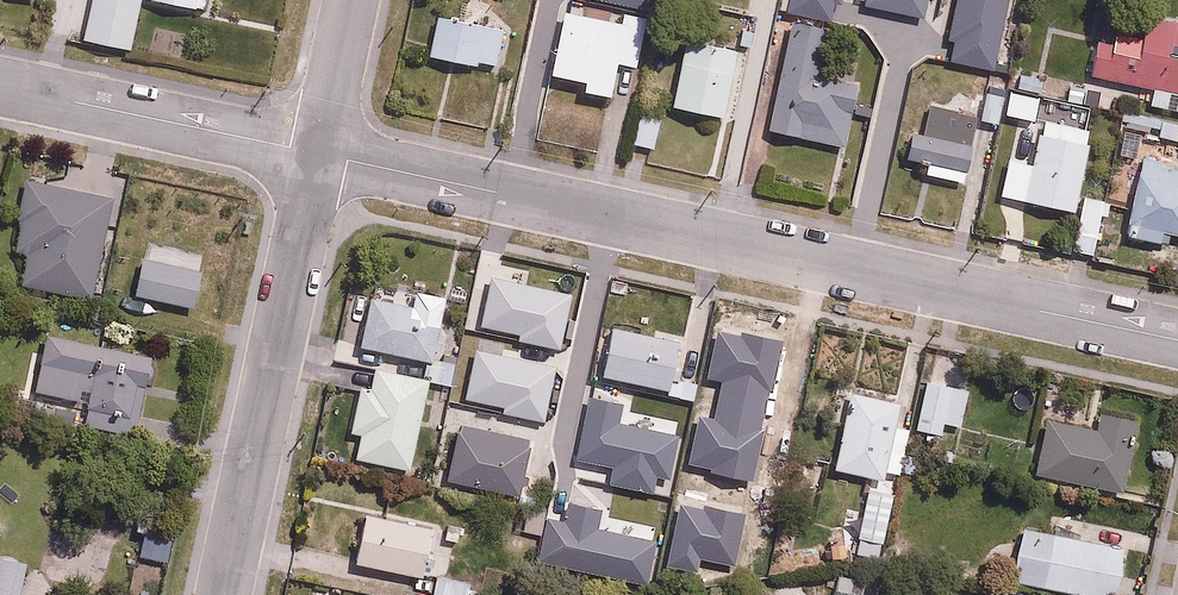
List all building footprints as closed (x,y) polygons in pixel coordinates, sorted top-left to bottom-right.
[(87,40),(135,46),(142,0),(92,0),(87,40)] [(615,17),(560,8),(549,72),(581,78),(579,90),(609,95),(614,64),(632,67),(641,14),(616,10),(615,17)] [(503,29),(437,16),(429,55),(495,68),(503,29)] [(1099,81),(1149,89),(1146,105),(1177,110),(1177,28),(1110,17),(1099,81)] [(840,145),(853,82),(816,74),(825,29),(788,21),(765,130),(840,145)] [(723,117),(734,48),(682,40),(670,108),(723,117)] [(968,170),(976,116),(926,109),(924,125),(905,123),(899,160),(968,170)] [(651,148),(656,116),(633,112),(628,144),(651,148)] [(1073,213),(1088,126),(1039,117),(1031,160),(1005,156),(997,199),(1073,213)] [(1177,233),(1177,165),(1136,159),(1125,234),(1158,239),(1160,230),(1177,233)] [(20,182),(14,221),(21,222),(17,251),(32,253),(27,287),(97,298),(112,195),(20,182)] [(199,309),(206,272),(198,270),(201,251),(148,241),(137,298),(199,309)] [(430,361),(441,295),(410,290),(409,298),(366,292),(357,350),(430,361)] [(565,309),(491,294),(480,350),(554,364),(565,309)] [(678,342),(607,324),(595,374),(666,391),(678,342)] [(156,353),(46,328),(26,416),(137,441),(156,353)] [(727,432),(759,440),(761,433),(775,436),(784,402),(772,399),(781,363),(717,348),(700,418),(729,425),(727,432)] [(368,386),(357,384),(349,432),(360,433),(355,462),(408,470),(424,377),(371,369),(368,386)] [(475,402),(478,385),(450,380),(443,416),(499,426),(503,407),(475,402)] [(961,426),(967,388),(920,380),(911,433),(940,437),(942,423),(961,426)] [(894,475),(905,418),(895,416),(898,401),(845,391),(830,470),(879,479),(880,473),(894,475)] [(1121,492),(1133,419),(1094,413),(1092,425),(1040,417),(1030,478),(1121,492)] [(789,449),(763,445),(751,508),(777,513),(789,449)] [(881,541),(891,493),(864,487),(854,535),(881,541)] [(428,526),(363,514),(354,563),(419,576),(428,526)] [(1020,528),(1011,583),(1087,594),(1116,594),(1124,545),(1020,528)] [(31,559),(0,553),(0,594),(24,594),(31,559)] [(437,576),(432,594),(473,594),(475,587),(437,576)]
